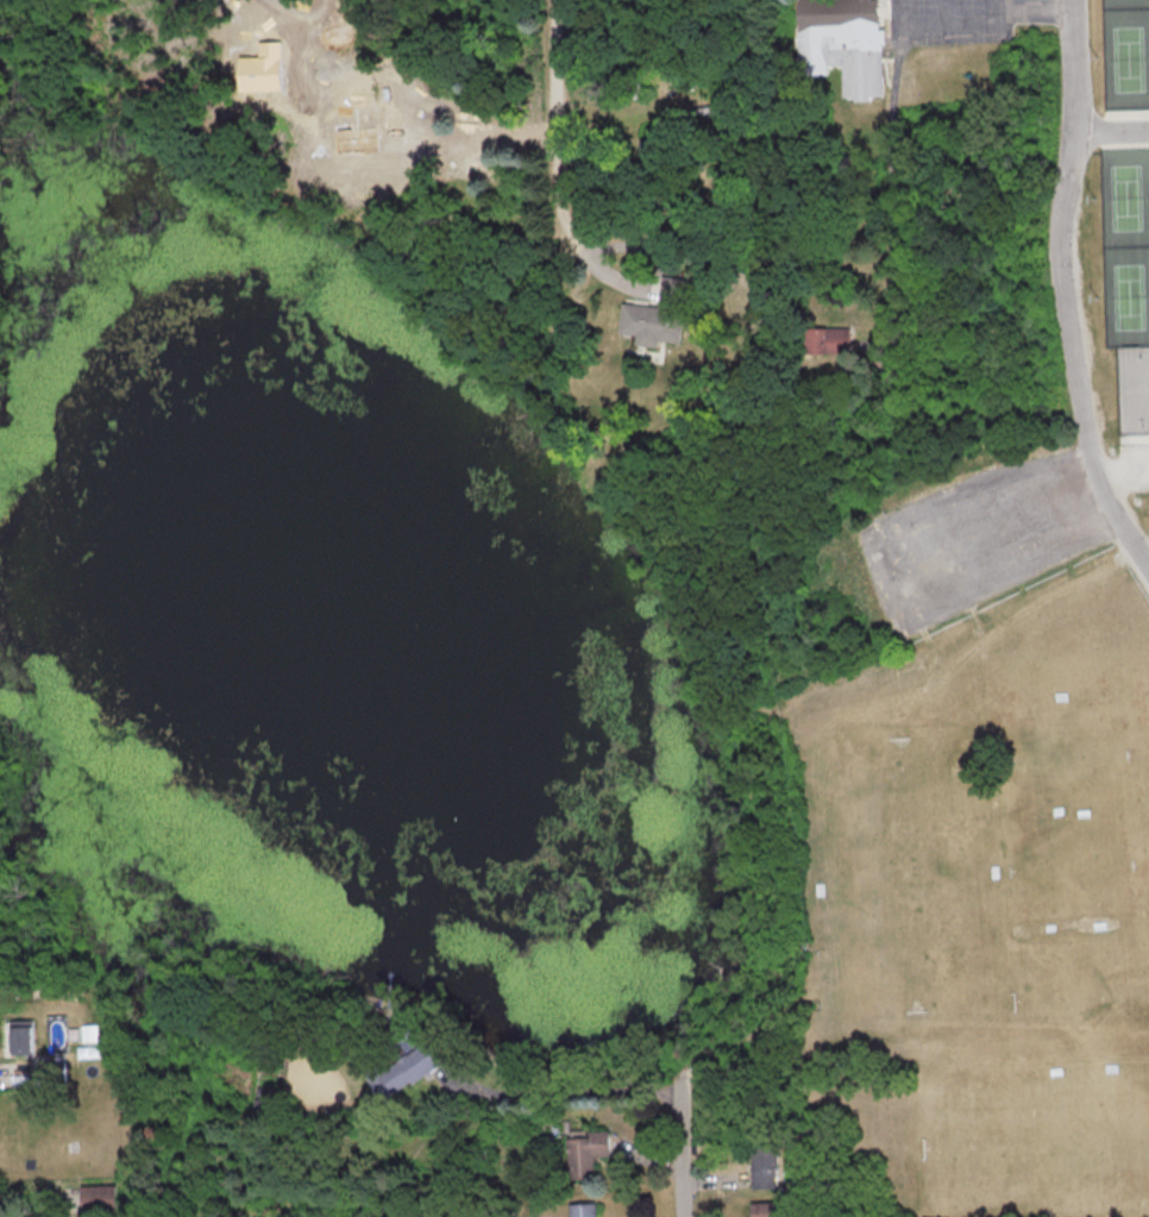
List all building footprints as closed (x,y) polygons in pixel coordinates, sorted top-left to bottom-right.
[(800,30),(798,0),(884,0),(890,95),(877,96),(878,100),(859,101),(859,98),(849,98),(847,63),(830,64),(830,74),(800,75),(798,31),(800,30)] [(620,333),(637,335),(636,341),(680,344),(684,278),(659,276),(657,302),(622,300),(620,333)] [(852,328),(805,327),(804,352),(852,353),(852,328)] [(413,1045),(365,1074),(381,1100),(442,1063),(428,1040),(415,1048),(413,1045)] [(569,1137),(567,1177),(594,1178),(595,1155),(612,1156),(613,1131),(590,1130),(590,1138),(569,1137)] [(754,1145),(755,1186),(779,1186),(778,1145),(754,1145)] [(116,1186),(66,1188),(67,1213),(117,1212),(116,1186)] [(777,1201),(753,1202),(754,1216),(778,1216),(777,1201)] [(598,1202),(571,1203),(571,1216),(598,1216),(598,1202)]
